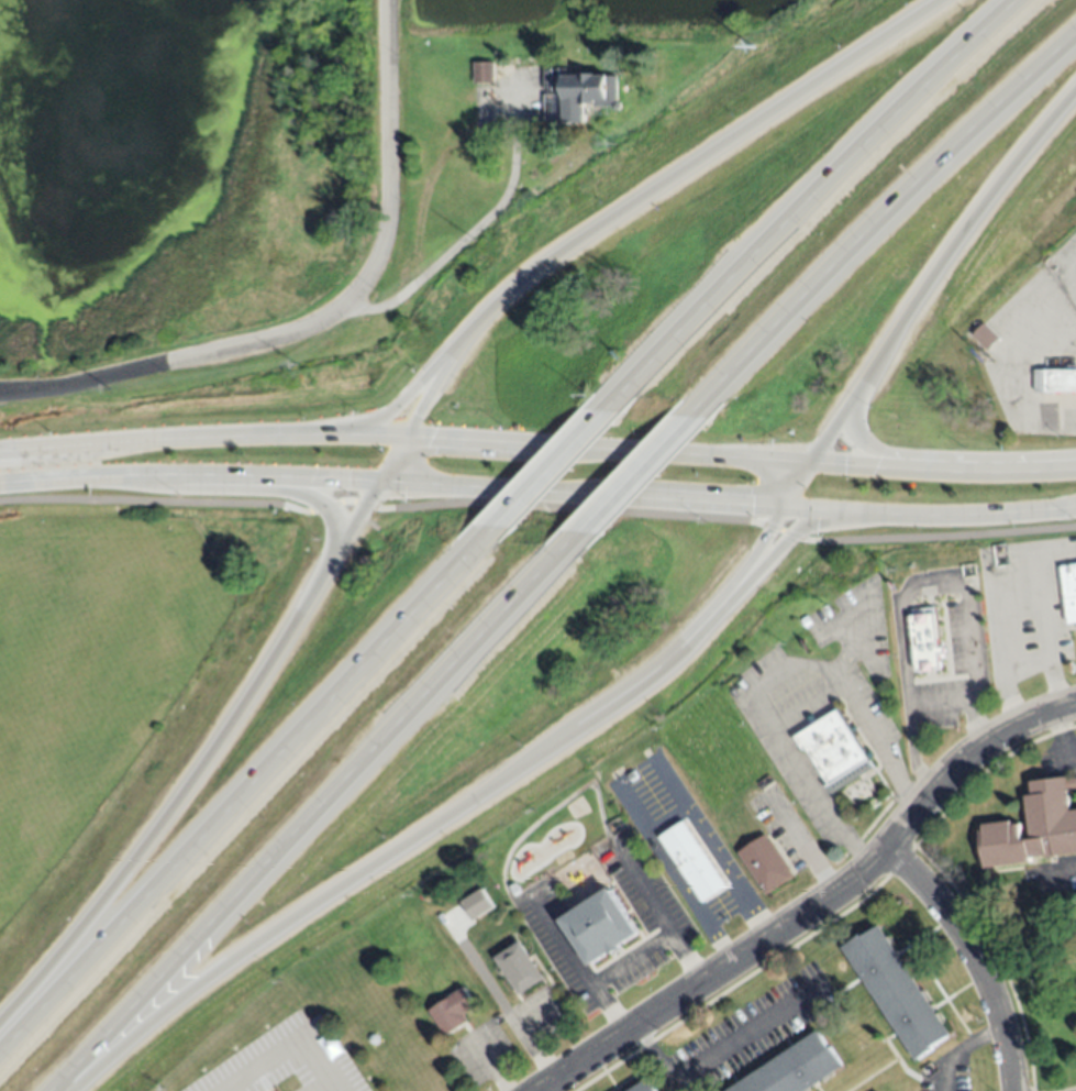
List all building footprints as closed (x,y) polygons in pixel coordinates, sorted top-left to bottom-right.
[(473,84),(474,62),(493,62),(492,84),(473,84)] [(562,120),(544,120),(546,95),(557,93),(557,89),(545,90),(545,69),(569,68),(572,70),(580,71),(580,74),(618,75),(618,101),(620,102),(622,107),(618,111),(613,110),(612,108),(612,106),(586,107),(586,123),(561,123),(562,120)] [(472,117),(458,118),(457,103),(470,103),(472,117)] [(983,321),(999,337),(987,350),(970,333),(983,321)] [(1032,368),(1075,368),(1075,391),(1032,392),(1032,368)] [(1060,566),(1075,564),(1075,622),(1066,624),(1060,566)] [(910,608),(934,606),(938,646),(943,646),(944,654),(941,654),(942,670),(916,672),(910,608)] [(831,794),(825,786),(829,784),(805,747),(802,749),(795,737),(811,726),(807,718),(813,714),(818,721),(836,710),(863,752),(868,749),(873,756),(868,759),(873,768),(831,794)] [(1067,779),(1075,778),(1075,788),(1068,789),(1071,809),(1075,809),(1075,853),(1047,857),(1047,856),(1030,858),(1031,861),(985,867),(980,830),(983,830),(981,825),(1010,820),(1011,825),(1020,824),(1021,839),(1031,838),(1025,795),(1032,795),(1031,781),(1066,776),(1067,779)] [(702,902),(658,837),(683,822),(726,886),(702,902)] [(764,894),(737,853),(765,834),(769,842),(770,841),(790,870),(788,871),(791,877),(764,894)] [(470,922),(492,907),(479,889),(457,904),(470,922)] [(609,889),(637,934),(620,946),(621,948),(609,956),(609,954),(589,966),(559,919),(609,889)] [(916,1061),(842,948),(859,935),(861,938),(878,925),(951,1034),(932,1046),(933,1048),(916,1061)] [(542,978),(517,994),(493,958),(518,941),(542,978)] [(444,1036),(426,1010),(463,987),(475,1006),(462,1014),(467,1022),(444,1036)] [(843,1066),(805,1090),(726,1090),(817,1029),(829,1048),(831,1048),(843,1066)] [(646,1079),(654,1090),(627,1090),(646,1079)]
